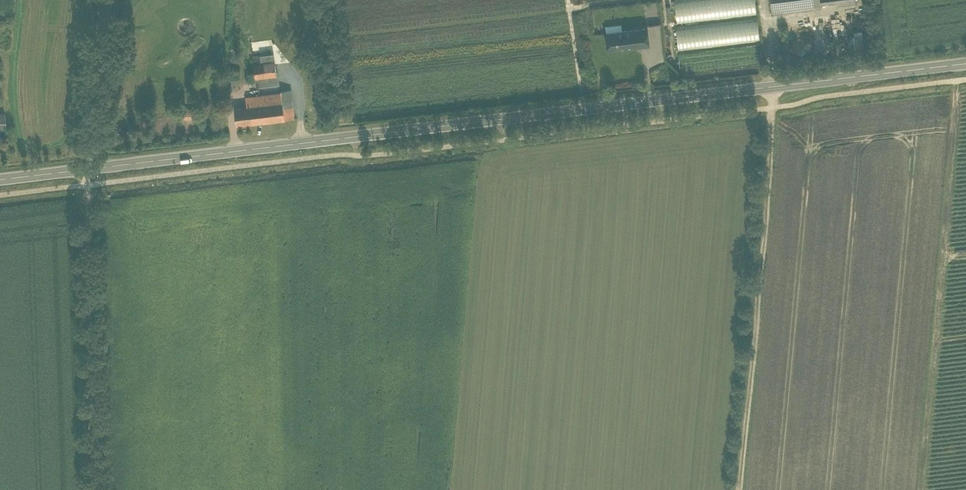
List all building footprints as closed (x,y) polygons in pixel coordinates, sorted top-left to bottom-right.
[(758,13),(757,0),(675,0),(678,22),(758,13)] [(855,0),(770,0),(772,12),(821,7),(821,3),(836,1),(837,5),(856,2),(855,0)] [(759,17),(676,24),(678,47),(761,41),(759,17)] [(605,33),(607,51),(650,45),(648,27),(605,33)] [(852,44),(863,42),(861,31),(856,32),(856,30),(850,31),(852,44)] [(261,55),(253,56),(257,86),(277,83),(275,61),(262,62),(261,55)] [(239,70),(228,70),(228,79),(240,78),(239,70)] [(247,107),(234,108),(236,125),(294,118),(291,89),(281,90),(281,93),(246,97),(247,107)] [(181,119),(197,117),(196,108),(180,110),(181,119)]
